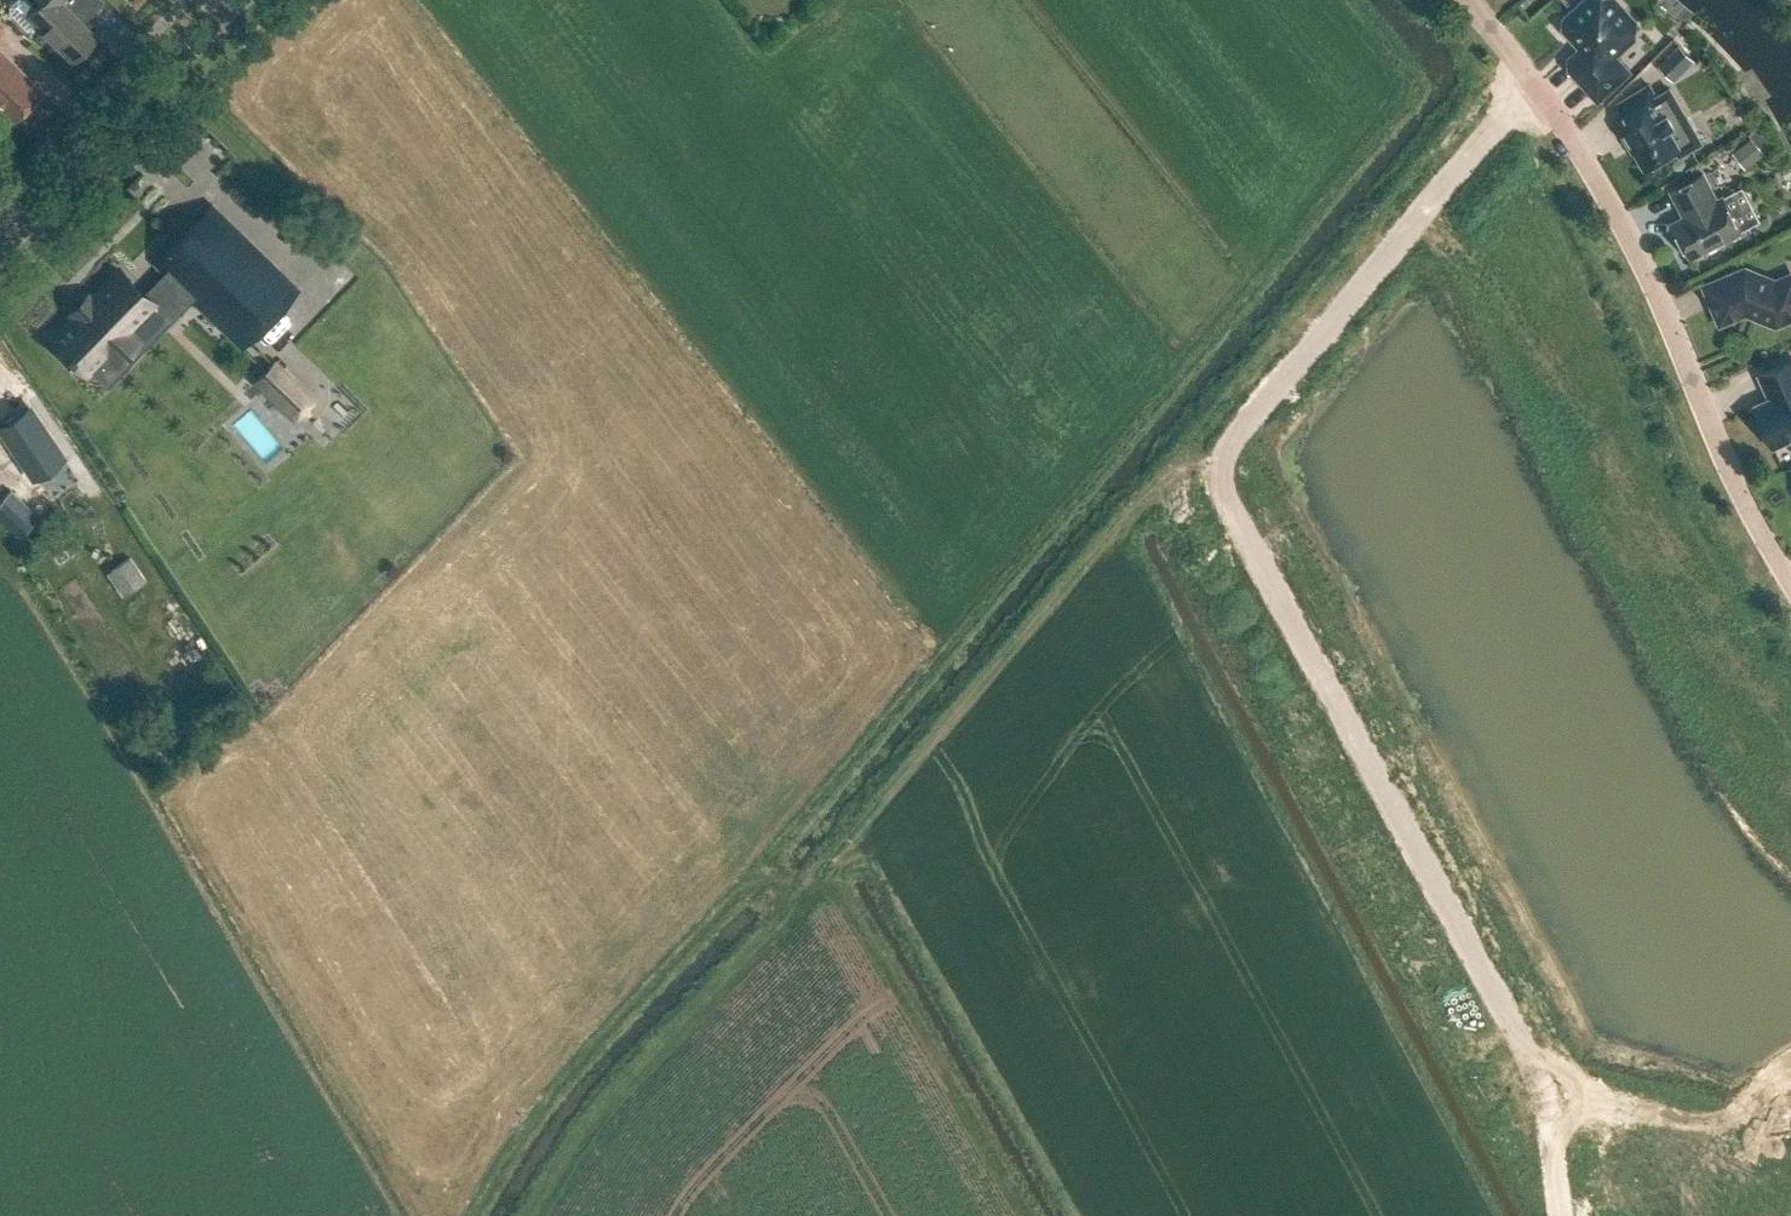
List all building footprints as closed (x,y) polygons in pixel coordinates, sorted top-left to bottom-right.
[(61,0),(42,0),(34,8),(26,0),(15,0),(9,7),(9,13),(27,30),(32,30),(37,25),(72,59),(96,35),(60,0),(61,0)] [(1599,98),(1628,71),(1613,56),(1634,37),(1634,22),(1617,2),(1610,2),(1606,6),(1600,0),(1587,0),(1565,20),(1565,28),(1577,42),(1579,42),(1579,47),(1581,50),(1571,59),(1570,67),(1599,98)] [(14,118),(41,90),(0,49),(0,104),(14,118)] [(1670,88),(1657,96),(1650,84),(1623,100),(1631,114),(1616,124),(1627,142),(1631,140),(1647,167),(1680,147),(1683,153),(1702,142),(1701,140),(1697,143),(1684,120),(1688,118),(1670,88)] [(1750,139),(1732,154),(1745,170),(1763,155),(1766,158),(1779,147),(1761,125),(1748,135),(1750,139)] [(1703,173),(1672,189),(1681,206),(1687,215),(1673,223),(1691,257),(1741,231),(1723,196),(1717,200),(1703,173)] [(74,314),(52,337),(87,371),(106,351),(116,361),(138,337),(129,328),(173,282),(241,348),(299,288),(212,203),(154,263),(165,274),(145,294),(119,268),(91,297),(89,295),(72,312),(74,314)] [(1712,303),(1720,322),(1750,309),(1761,313),(1763,320),(1770,322),(1780,318),(1781,321),(1790,317),(1790,282),(1779,287),(1776,281),(1769,278),(1763,281),(1760,275),(1746,269),(1706,286),(1713,302),(1712,303)] [(1773,445),(1790,437),(1790,360),(1760,374),(1771,398),(1755,405),(1773,445)] [(275,362),(256,381),(294,418),(313,399),(275,362)] [(39,445),(54,434),(27,395),(12,406),(39,445)] [(35,520),(7,493),(0,500),(0,520),(32,551),(42,540),(28,526),(35,520)]
